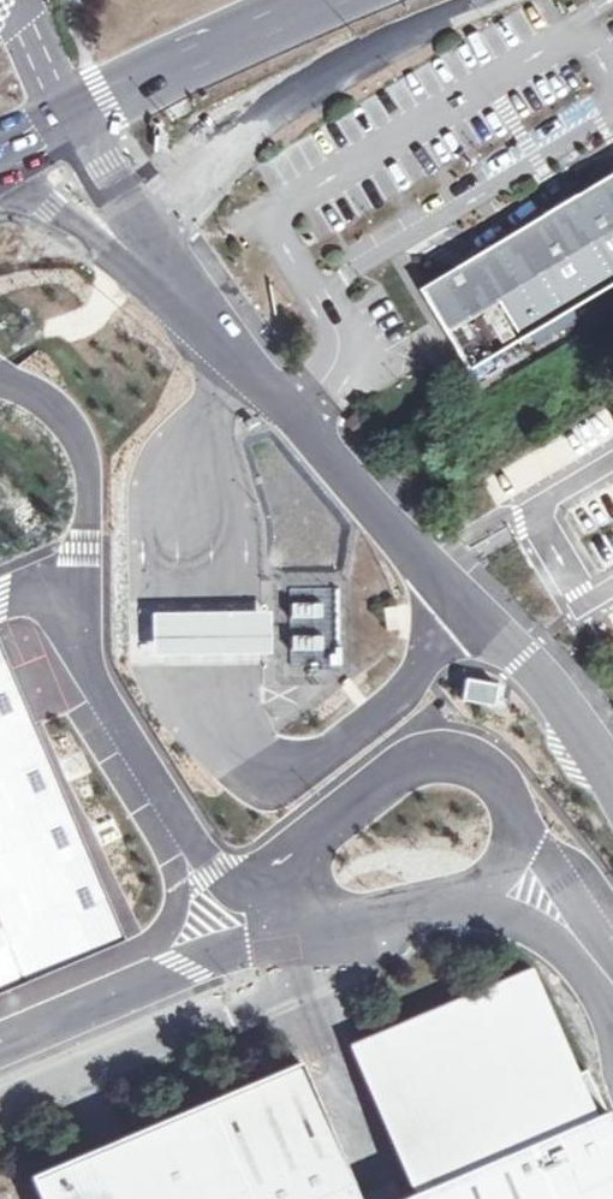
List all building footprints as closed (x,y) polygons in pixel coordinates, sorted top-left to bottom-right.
[(426,288),(471,367),(531,331),(538,343),(576,320),(569,309),(612,283),(612,183),(605,181),(546,216),(426,288)] [(357,411),(346,423),(360,435),(370,423),(357,411)] [(337,666),(336,588),(288,588),(289,666),(337,666)] [(122,937),(0,655),(0,989),(122,937)] [(351,1045),(416,1194),(601,1114),(536,965),(351,1045)] [(297,1066),(31,1179),(39,1198),(354,1198),(297,1066)] [(601,1114),(416,1194),(404,1198),(612,1198),(612,1142),(601,1114)]
